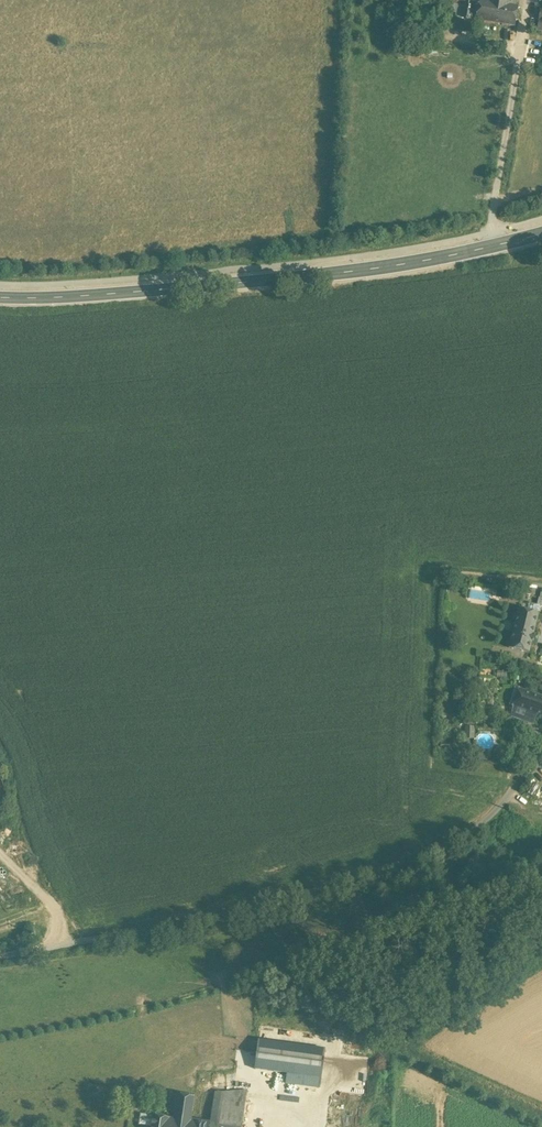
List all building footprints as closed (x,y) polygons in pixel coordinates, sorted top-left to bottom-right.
[(485,3),(480,2),(479,6),(471,4),(468,21),(517,29),(520,9),(517,9),(518,0),(485,0),(485,3)] [(506,589),(498,588),(497,595),(504,597),(506,589)] [(538,605),(529,603),(527,611),(538,614),(540,605),(538,605)] [(527,611),(518,609),(509,648),(529,653),(531,643),(536,644),(538,635),(534,634),(538,614),(527,611)] [(519,689),(519,690),(520,690),(517,698),(516,698),(513,706),(527,711),(525,715),(534,718),(535,714),(541,716),(541,697),(519,689)] [(474,727),(466,727),(466,738),(474,739),(474,727)] [(537,741),(533,738),(528,746),(531,749),(537,741)] [(250,1068),(318,1076),(322,1047),(254,1038),(250,1068)] [(211,1124),(233,1126),(242,1126),(247,1091),(215,1094),(211,1124)] [(178,1095),(175,1119),(182,1120),(189,1121),(193,1097),(178,1095)] [(153,1116),(151,1126),(181,1126),(182,1120),(175,1119),(153,1116)]
